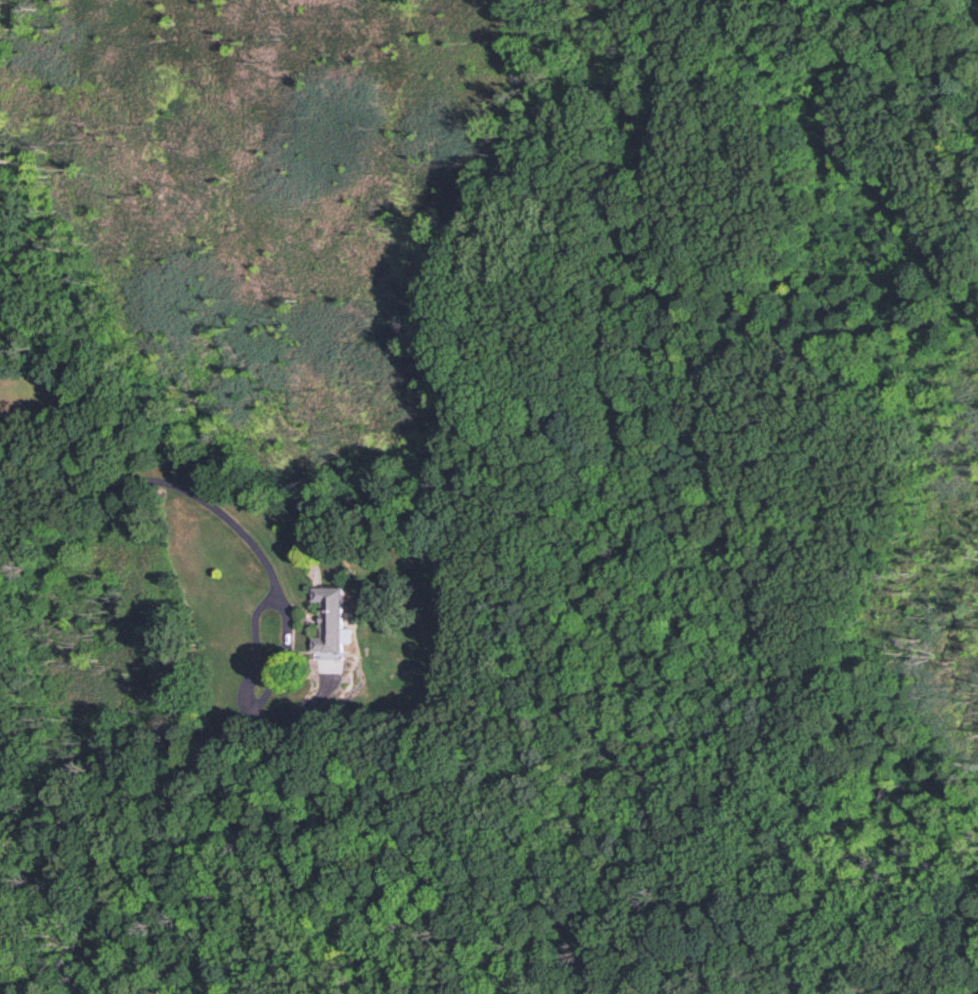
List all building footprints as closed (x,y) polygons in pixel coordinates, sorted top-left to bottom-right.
[(344,586),(315,586),(315,601),(322,601),(322,636),(314,636),(314,651),(343,651),(344,586)]
